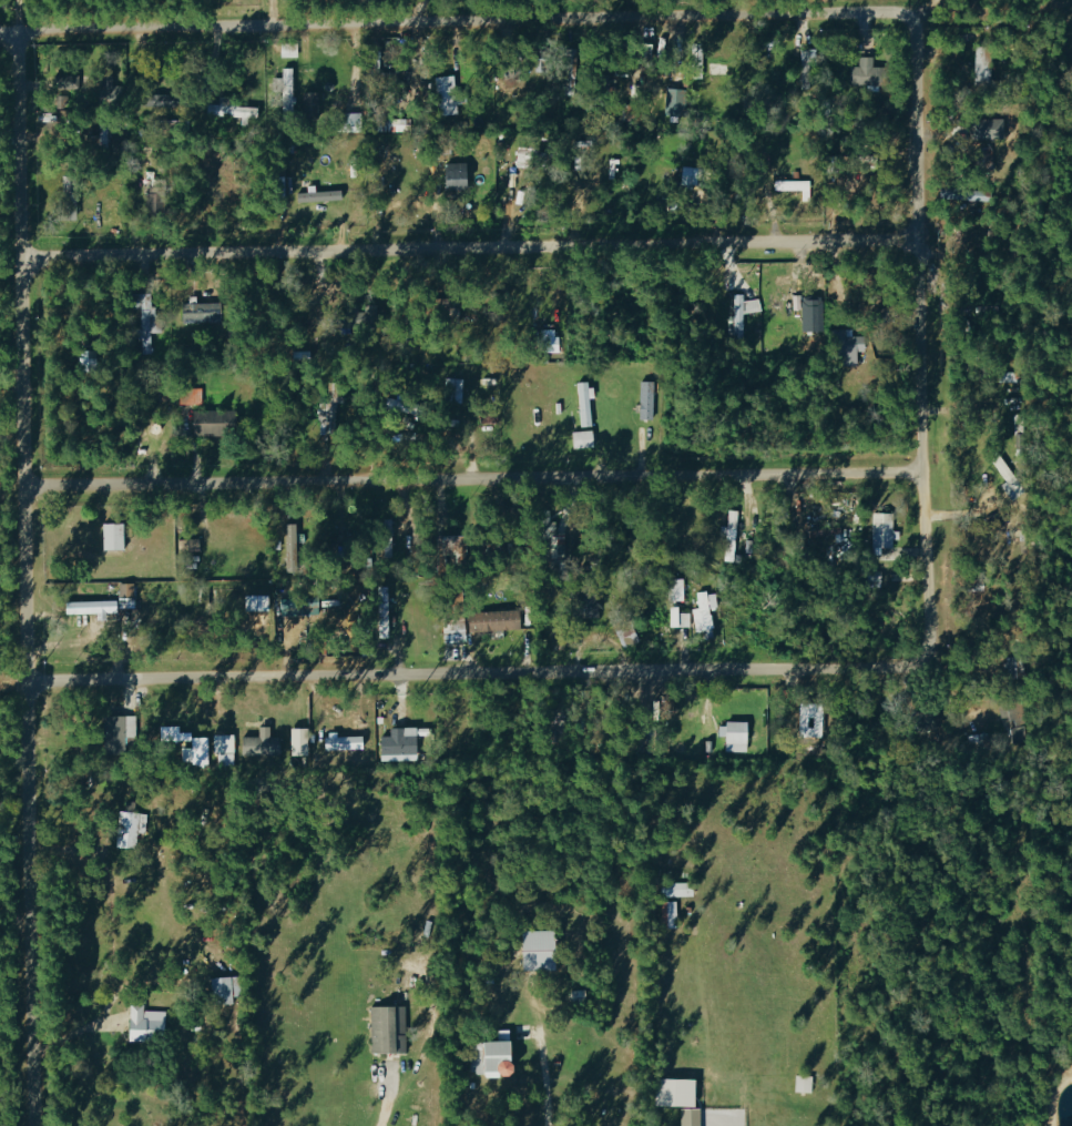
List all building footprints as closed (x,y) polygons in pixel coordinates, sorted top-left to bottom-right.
[(282,46),(283,56),(299,55),(298,45),(282,46)] [(982,75),(983,52),(972,51),(970,75),(982,75)] [(886,66),(875,66),(876,56),(862,56),(861,65),(854,65),(853,84),(885,85),(886,66)] [(294,67),(284,67),(285,85),(295,85),(294,67)] [(81,74),(56,75),(57,90),(81,90),(81,74)] [(465,89),(457,89),(457,76),(440,76),(440,113),(460,113),(460,103),(465,103),(465,89)] [(687,115),(689,88),(670,88),(668,114),(687,115)] [(320,111),(320,92),(305,91),(304,110),(320,111)] [(159,106),(179,106),(179,94),(158,94),(159,106)] [(254,106),(237,105),(237,98),(210,97),(209,116),(254,117),(254,106)] [(975,170),(990,171),(990,146),(976,145),(975,170)] [(510,158),(509,172),(502,172),(502,185),(516,186),(516,165),(528,166),(529,146),(519,146),(518,159),(510,158)] [(472,162),(447,162),(447,186),(472,185),(472,162)] [(702,166),(686,166),(685,183),(701,184),(702,166)] [(778,190),(804,189),(804,200),(812,200),(811,179),(778,180),(778,190)] [(987,189),(939,188),(938,198),(987,199),(987,189)] [(300,191),(300,201),(345,200),(345,190),(300,191)] [(154,332),(164,332),(163,307),(154,308),(153,293),(141,293),(142,328),(137,329),(138,353),(155,352),(154,332)] [(736,315),(731,315),(732,335),(746,334),(745,311),(762,311),(762,299),(745,299),(745,294),(736,294),(736,315)] [(805,336),(834,336),(834,365),(853,365),(853,350),(860,350),(860,335),(848,335),(847,327),(826,327),(826,297),(805,297),(805,336)] [(225,321),(225,302),(184,303),(185,323),(225,321)] [(99,349),(80,351),(81,372),(100,371),(99,349)] [(465,377),(447,377),(447,401),(465,401),(465,377)] [(656,418),(656,380),(642,380),(642,418),(656,418)] [(595,426),(593,381),(580,382),(582,426),(595,426)] [(181,402),(204,403),(205,387),(182,386),(181,402)] [(321,427),(332,427),(332,401),(321,401),(321,427)] [(196,434),(230,433),(229,409),(195,410),(196,434)] [(577,448),(597,446),(595,429),(575,431),(577,448)] [(721,560),(732,560),(734,509),(725,508),(724,525),(722,525),(721,560)] [(892,511),(870,511),(869,553),(878,553),(878,546),(889,546),(890,537),(892,538),(892,511)] [(107,548),(128,547),(127,521),(106,522),(107,548)] [(300,523),(288,522),(287,570),(299,570),(300,523)] [(837,540),(836,526),(806,528),(807,541),(823,540),(837,540)] [(201,537),(180,537),(181,549),(202,549),(201,537)] [(121,596),(136,596),(136,581),(121,581),(121,596)] [(600,588),(585,589),(586,616),(601,615),(600,588)] [(693,607),(696,630),(714,628),(712,608),(720,607),(718,590),(698,592),(700,607),(693,607)] [(271,592),(248,593),(248,610),(272,609),(271,592)] [(311,611),(310,596),(281,596),(281,612),(311,611)] [(71,611),(120,610),(120,599),(70,600),(71,611)] [(673,626),(691,625),(691,612),(682,612),(682,605),(673,605),(673,626)] [(721,735),(728,735),(728,750),(751,750),(752,721),(721,721),(721,735)] [(245,735),(245,753),(284,754),(284,735),(273,735),(273,725),(263,725),(262,735),(245,735)] [(311,754),(311,726),(294,726),(295,754),(311,754)] [(419,726),(393,726),(393,734),(382,734),(383,759),(420,758),(419,726)] [(217,733),(218,764),(237,764),(236,732),(217,733)] [(211,736),(198,735),(197,765),(211,765),(211,736)] [(138,800),(124,799),(120,845),(138,847),(140,831),(147,832),(149,812),(137,811),(138,800)] [(694,881),(664,882),(664,896),(695,895),(694,881)] [(678,900),(663,900),(663,926),(678,926),(678,900)] [(528,968),(562,967),(561,928),(527,929),(528,968)] [(243,999),(243,976),(215,976),(216,1000),(243,999)] [(133,1040),(168,1040),(167,1010),(147,1010),(147,1003),(133,1004),(133,1040)] [(374,1052),(409,1051),(408,1004),(373,1005),(374,1052)] [(505,1074),(505,1063),(519,1063),(519,1040),(475,1039),(475,1074),(505,1074)] [(700,1105),(701,1078),(663,1077),(662,1104),(700,1105)] [(704,1107),(684,1107),(684,1125),(704,1125),(704,1107)]
